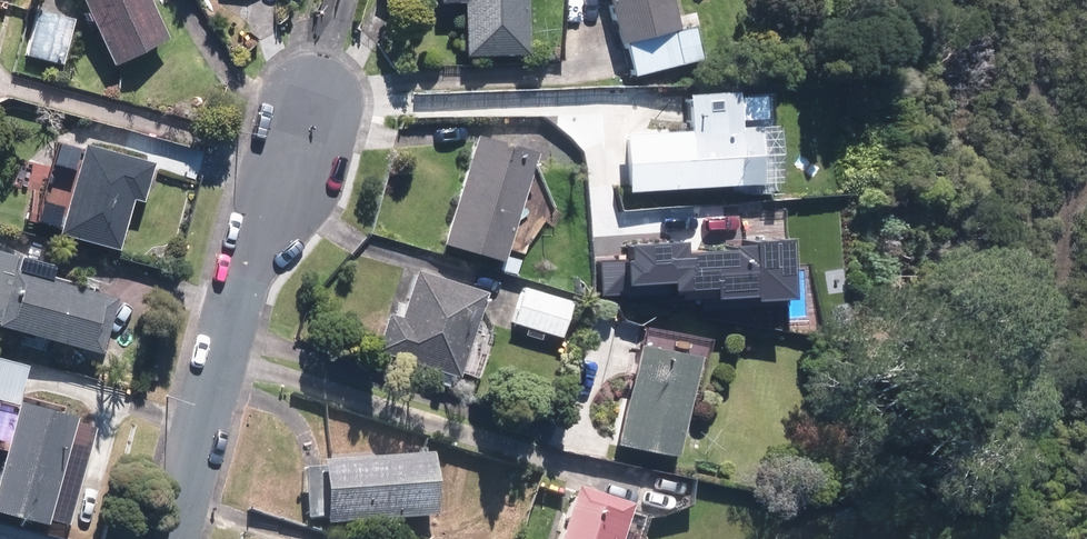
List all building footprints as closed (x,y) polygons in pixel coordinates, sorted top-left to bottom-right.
[(122,58),(175,34),(159,0),(95,0),(122,58)] [(475,48),(532,47),(531,0),(474,0),(475,48)] [(674,0),(617,0),(626,33),(631,32),(641,67),(704,50),(695,16),(680,20),(674,0)] [(70,53),(79,12),(42,4),(32,45),(70,53)] [(625,131),(627,187),(733,182),(732,177),(760,176),(757,89),(681,92),(683,129),(625,131)] [(499,246),(525,149),(471,135),(445,231),(499,246)] [(157,155),(92,138),(69,224),(125,239),(137,194),(146,197),(157,155)] [(3,317),(107,345),(122,289),(18,261),(16,270),(0,265),(0,313),(4,314),(3,317)] [(468,364),(493,290),(424,268),(410,313),(400,310),(390,339),(468,364)] [(533,278),(521,314),(567,330),(579,294),(533,278)] [(703,349),(646,337),(625,439),(682,451),(703,349)] [(0,350),(0,392),(6,394),(0,417),(0,443),(9,446),(0,480),(0,495),(44,506),(51,479),(67,483),(87,407),(29,391),(37,359),(0,350)] [(336,511),(337,518),(442,509),(437,450),(332,459),(333,468),(314,469),(318,513),(336,511)] [(633,505),(586,490),(569,538),(622,538),(633,505)]
